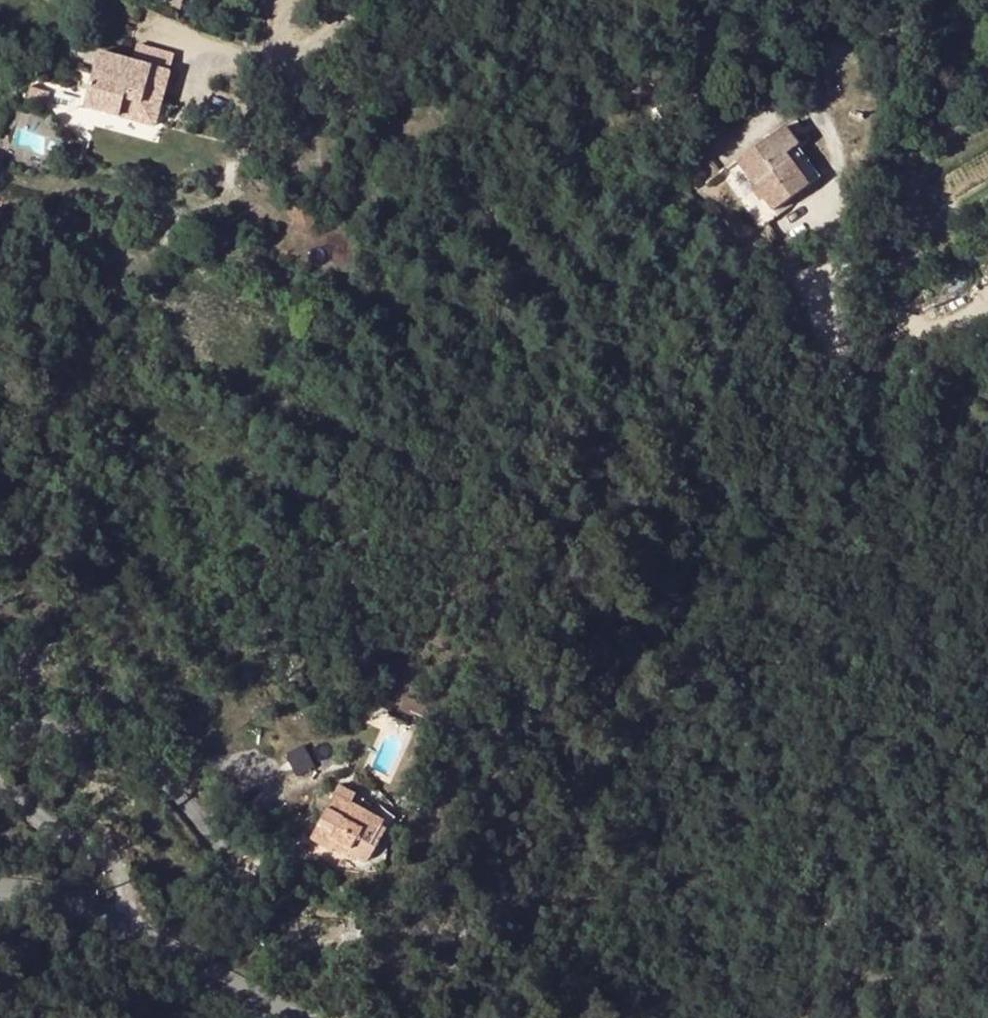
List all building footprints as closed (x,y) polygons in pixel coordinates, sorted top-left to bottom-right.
[(31,34),(25,42),(35,51),(42,43),(31,34)] [(143,108),(152,71),(98,57),(84,111),(121,121),(125,103),(143,108)] [(125,103),(121,121),(156,131),(170,76),(152,71),(143,108),(125,103)] [(739,162),(774,211),(819,178),(784,129),(739,162)] [(348,802),(345,809),(381,828),(389,815),(340,788),(335,796),(348,802)] [(349,855),(360,861),(381,828),(345,809),(348,802),(335,796),(312,840),(335,852),(340,843),(352,850),(349,855)] [(387,831),(381,828),(360,861),(368,865),(387,831)]
